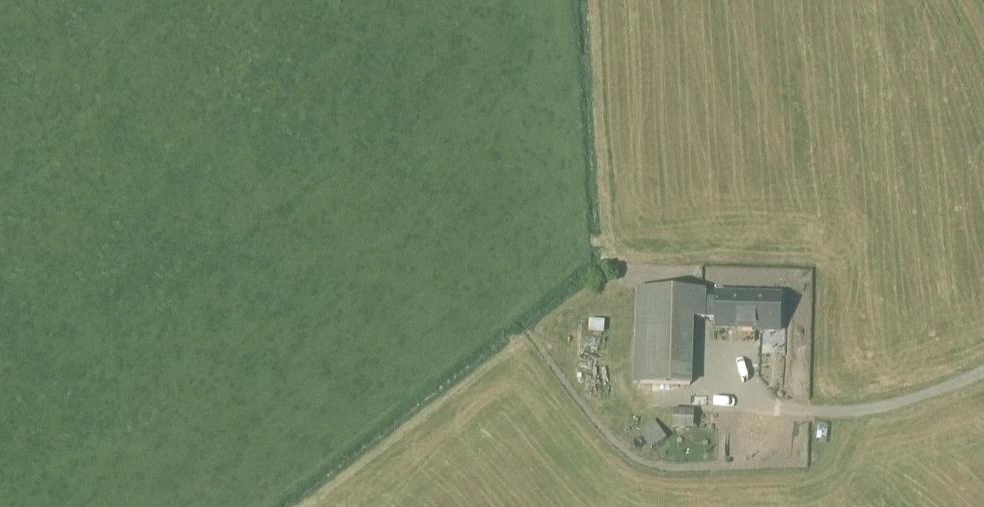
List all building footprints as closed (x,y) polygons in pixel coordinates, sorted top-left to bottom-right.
[(717,301),(705,301),(705,293),(637,291),(634,385),(690,387),(692,319),(704,319),(704,316),(716,316),(716,329),(763,330),(763,332),(780,333),(781,297),(717,295),(717,301)] [(611,316),(584,316),(583,352),(610,353),(611,316)] [(694,431),(694,411),(673,410),(672,429),(694,431)] [(652,451),(668,440),(654,421),(639,431),(652,451)]
